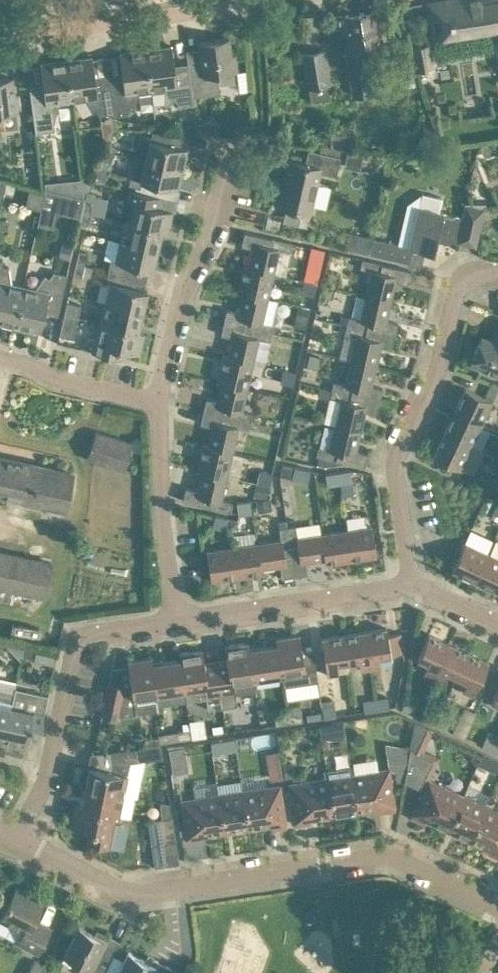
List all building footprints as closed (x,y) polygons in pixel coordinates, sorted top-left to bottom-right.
[(428,1),(431,21),(433,38),(489,29),(497,54),(497,0),(435,0),(428,1)] [(373,93),(371,75),(366,43),(379,41),(377,29),(373,10),(336,16),(338,32),(348,30),(350,45),(346,45),(351,78),(354,96),(373,93)] [(186,49),(189,69),(192,96),(220,93),(217,73),(238,70),(235,54),(232,54),(229,37),(198,41),(199,48),(200,48),(201,54),(187,56),(187,50),(187,49),(186,49)] [(427,40),(413,43),(417,68),(432,66),(427,40)] [(146,48),(151,88),(163,86),(171,101),(176,98),(180,105),(193,104),(192,96),(189,69),(175,70),(172,45),(146,48)] [(123,77),(109,79),(114,114),(128,112),(130,105),(135,106),(139,89),(151,88),(146,48),(119,52),(123,77)] [(332,97),(324,49),(303,53),(311,101),(332,97)] [(92,56),(66,59),(71,98),(83,97),(92,112),(96,109),(100,116),(114,114),(109,79),(96,81),(92,56)] [(30,90),(33,110),(35,125),(48,123),(50,115),(55,117),(59,100),(71,98),(66,59),(40,63),(44,88),(30,90)] [(14,94),(12,77),(0,78),(0,112),(20,110),(18,94),(14,94)] [(351,145),(351,127),(331,127),(332,146),(351,145)] [(150,139),(151,135),(141,133),(135,157),(182,168),(187,147),(167,143),(150,139)] [(114,153),(119,142),(111,138),(106,149),(114,153)] [(279,207),(286,208),(283,220),(298,224),(301,212),(310,214),(320,172),(337,175),(341,156),(308,148),(305,162),(289,159),(279,207)] [(109,164),(114,153),(106,149),(101,161),(109,164)] [(135,157),(128,184),(139,186),(138,190),(130,188),(160,196),(162,185),(178,188),(182,168),(135,157)] [(109,164),(101,161),(93,178),(104,183),(112,166),(109,164)] [(82,178),(64,180),(65,193),(84,198),(82,178)] [(55,191),(65,193),(64,180),(45,182),(45,189),(55,191)] [(4,192),(3,194),(15,196),(18,184),(6,181),(4,192)] [(172,209),(158,206),(160,196),(130,188),(127,199),(135,201),(131,221),(125,219),(125,220),(161,229),(167,230),(172,209)] [(55,191),(45,189),(44,194),(42,203),(52,205),(55,191)] [(25,207),(40,211),(44,194),(29,191),(25,207)] [(86,192),(84,198),(93,200),(90,212),(105,215),(108,199),(95,196),(96,194),(86,192)] [(409,245),(373,237),(369,253),(410,262),(414,248),(434,252),(437,236),(456,241),(457,237),(462,216),(439,210),(442,197),(422,192),(419,206),(418,206),(409,245)] [(90,211),(93,200),(84,198),(82,210),(90,212),(90,211)] [(87,224),(90,212),(82,210),(80,219),(79,222),(87,224)] [(472,240),(477,219),(462,216),(457,237),(472,240)] [(6,233),(9,221),(0,218),(0,232),(6,233)] [(125,220),(120,240),(157,249),(161,229),(125,220)] [(249,264),(274,270),(279,248),(291,251),(293,242),(272,237),(245,231),(242,244),(253,247),(249,264)] [(369,253),(373,237),(349,231),(345,247),(369,253)] [(111,259),(108,270),(124,273),(127,263),(152,269),(157,249),(120,240),(115,260),(111,259)] [(70,258),(74,243),(65,241),(61,256),(70,258)] [(318,273),(324,248),(309,245),(303,270),(318,273)] [(79,250),(76,262),(85,264),(87,252),(79,250)] [(366,294),(391,300),(395,280),(407,283),(410,270),(391,265),(382,263),(362,258),(360,267),(372,270),(366,294)] [(14,324),(23,286),(11,283),(9,266),(4,267),(3,259),(0,259),(0,321),(14,324)] [(82,276),(82,274),(93,277),(95,267),(84,265),(85,264),(76,262),(73,274),(82,276)] [(267,300),(274,270),(249,264),(249,266),(244,265),(238,291),(243,292),(242,294),(267,300)] [(110,282),(106,301),(143,309),(147,290),(122,284),(124,273),(108,270),(106,281),(110,282)] [(67,274),(54,271),(49,277),(45,274),(35,288),(23,286),(14,324),(40,330),(46,305),(59,308),(67,274)] [(301,292),(313,295),(316,283),(304,280),(301,292)] [(224,321),(272,332),(274,324),(262,321),(267,300),(242,294),(238,311),(227,308),(224,321)] [(391,300),(366,294),(361,319),(349,316),(347,324),(395,335),(398,322),(386,320),(391,300)] [(64,313),(77,316),(80,304),(67,301),(64,313)] [(101,321),(138,329),(143,309),(106,301),(101,321)] [(306,322),(309,309),(298,306),(295,320),(306,322)] [(64,313),(59,334),(73,337),(77,316),(64,313)] [(124,348),(139,352),(144,331),(138,329),(101,321),(101,322),(99,321),(92,351),(122,358),(124,348)] [(229,353),(253,359),(258,337),(270,340),(272,332),(224,321),(221,334),(233,336),(229,353)] [(392,348),(395,335),(347,324),(345,332),(357,335),(351,359),(376,365),(380,345),(392,348)] [(489,370),(497,374),(497,328),(493,341),(481,336),(470,362),(489,370)] [(247,389),(253,359),(229,353),(229,355),(224,354),(218,381),(222,382),(222,383),(247,389)] [(321,357),(309,354),(306,365),(318,368),(321,357)] [(371,385),(376,365),(351,359),(345,384),(334,381),(332,389),(380,400),(383,387),(371,385)] [(281,382),(292,384),(295,372),(284,369),(281,382)] [(242,410),(247,389),(222,383),(218,400),(206,398),(204,410),(251,421),(253,413),(242,410)] [(330,397),(332,389),(319,386),(317,394),(330,397)] [(492,400),(483,396),(465,387),(454,410),(482,423),(492,400)] [(377,413),(380,400),(332,389),(330,397),(342,400),(336,424),(361,430),(366,410),(377,413)] [(250,429),(251,421),(204,410),(201,423),(212,425),(209,442),(233,448),(238,427),(250,429)] [(471,445),(482,423),(454,410),(444,433),(471,445)] [(342,464),(342,461),(364,466),(367,452),(356,450),(361,430),(336,424),(330,448),(318,446),(316,455),(319,455),(316,465),(325,467),(342,464)] [(88,458),(123,469),(132,442),(97,431),(88,458)] [(461,469),(471,445),(444,433),(433,456),(461,469)] [(203,443),(197,470),(202,471),(202,472),(226,478),(233,448),(209,442),(208,444),(203,443)] [(36,465),(0,457),(0,494),(29,500),(36,465)] [(72,473),(36,465),(29,500),(64,508),(72,473)] [(310,471),(311,469),(294,466),(291,478),(291,479),(308,483),(310,471)] [(354,493),(352,481),(350,469),(326,473),(327,485),(339,483),(341,495),(354,493)] [(271,476),(272,473),(260,470),(260,472),(258,472),(255,482),(269,485),(271,476)] [(221,499),(226,478),(202,472),(198,489),(186,487),(183,500),(211,506),(211,507),(231,511),(233,502),(221,499)] [(266,498),(269,485),(255,482),(253,494),(266,498)] [(258,511),(272,509),(270,497),(256,500),(258,511)] [(238,513),(251,512),(249,500),(237,502),(238,513)] [(228,518),(228,517),(215,514),(213,526),(225,529),(228,518)] [(239,521),(237,520),(228,518),(225,529),(231,530),(237,526),(239,521)] [(281,539),(262,542),(266,567),(280,564),(282,577),(295,575),(288,526),(287,520),(278,521),(279,527),(281,539)] [(317,534),(297,537),(296,525),(295,525),(288,526),(295,575),(307,573),(306,561),(320,558),(317,534)] [(344,530),(348,559),(376,555),(372,525),(344,530)] [(464,541),(452,568),(475,579),(488,552),(494,539),(470,529),(466,538),(464,541)] [(317,534),(320,558),(325,558),(325,563),(348,559),(344,530),(317,534)] [(262,542),(235,546),(239,576),(262,572),(261,567),(266,567),(262,542)] [(211,580),(239,576),(235,546),(207,550),(211,580)] [(33,558),(0,551),(0,586),(25,591),(45,595),(52,562),(33,558)] [(497,590),(497,588),(497,557),(488,552),(475,579),(497,590)] [(365,631),(370,668),(381,666),(379,655),(383,655),(403,652),(400,632),(388,634),(387,627),(365,631)] [(365,631),(343,634),(347,660),(359,658),(360,670),(370,668),(365,631)] [(433,676),(449,642),(429,633),(417,657),(428,662),(424,672),(433,676)] [(336,662),(347,660),(343,634),(321,637),(327,675),(338,673),(336,662)] [(303,654),(302,650),(300,635),(276,638),(277,644),(275,644),(280,674),(282,674),(283,685),(295,684),(318,680),(316,667),(305,669),(303,654)] [(228,670),(217,672),(223,706),(237,704),(236,693),(255,690),(254,678),(255,678),(251,648),(249,648),(249,642),(225,646),(228,666),(228,670)] [(447,670),(457,675),(469,651),(449,642),(433,676),(442,680),(447,670)] [(255,678),(280,674),(275,644),(251,648),(255,678)] [(54,664),(56,654),(56,653),(37,649),(34,660),(54,664)] [(217,672),(206,673),(202,649),(179,653),(180,659),(178,659),(183,689),(185,688),(187,700),(206,697),(208,709),(223,706),(217,672)] [(469,651),(457,675),(468,680),(463,690),(473,695),(480,679),(489,661),(469,651)] [(154,663),(152,663),(151,657),(128,661),(131,685),(125,686),(126,685),(110,682),(105,702),(105,701),(102,715),(118,718),(118,716),(158,710),(156,693),(158,693),(154,663)] [(158,693),(183,689),(178,659),(154,663),(158,693)] [(38,692),(36,692),(15,687),(14,693),(3,742),(26,747),(28,739),(38,741),(41,729),(48,694),(38,692)] [(3,742),(14,693),(0,690),(0,742),(3,742)] [(375,699),(377,709),(389,707),(388,697),(375,699)] [(406,698),(401,707),(413,713),(418,703),(406,698)] [(364,711),(377,709),(375,699),(363,700),(364,711)] [(300,703),(287,705),(288,714),(289,722),(303,720),(302,711),(300,703)] [(322,707),(324,717),(336,715),(335,705),(322,707)] [(464,705),(452,730),(464,736),(476,711),(464,705)] [(424,718),(435,723),(439,713),(428,708),(424,718)] [(451,719),(439,713),(435,723),(447,728),(451,719)] [(274,716),(276,724),(289,722),(288,714),(274,716)] [(343,720),(331,722),(333,734),(345,732),(343,720)] [(183,730),(177,731),(178,739),(192,737),(191,728),(190,729),(189,721),(182,723),(183,730)] [(433,759),(423,754),(433,729),(415,721),(410,748),(405,779),(405,781),(420,788),(433,759)] [(222,723),(212,725),(213,732),(223,731),(222,723)] [(493,750),(497,740),(497,735),(489,730),(486,735),(482,745),(493,750)] [(159,736),(145,738),(146,747),(160,745),(160,742),(159,736)] [(234,737),(210,741),(212,753),(236,749),(234,737)] [(168,747),(169,755),(185,753),(184,744),(168,747)] [(90,766),(86,787),(123,794),(130,761),(138,761),(163,757),(163,756),(161,745),(160,745),(146,747),(136,748),(131,748),(111,750),(113,763),(112,770),(90,766)] [(395,778),(405,779),(410,748),(396,745),(392,771),(395,772),(395,778)] [(283,778),(279,750),(265,752),(270,780),(283,778)] [(483,752),(478,763),(496,772),(497,766),(497,759),(483,752)] [(292,763),(282,764),(284,779),(295,777),(292,763)] [(389,768),(352,774),(357,808),(380,805),(381,811),(395,809),(392,789),(389,768)] [(352,774),(328,777),(333,812),(357,808),(352,774)] [(328,777),(290,783),(294,804),(296,824),(311,822),(310,815),(333,812),(328,777)] [(420,798),(411,816),(424,822),(427,816),(449,826),(463,795),(429,779),(420,798)] [(280,785),(242,790),(248,825),(271,821),(272,827),(286,825),(283,806),(280,785)] [(86,787),(82,806),(116,814),(119,815),(123,794),(86,787)] [(242,790),(218,794),(224,828),(248,825),(242,790)] [(218,794),(181,800),(184,821),(187,840),(202,838),(201,832),(224,828),(218,794)] [(463,795),(449,826),(470,836),(485,805),(463,795)] [(164,842),(176,840),(170,804),(160,801),(162,818),(160,819),(164,842)] [(76,804),(72,826),(90,830),(87,843),(109,847),(116,814),(82,806),(76,804)] [(470,836),(491,846),(489,852),(497,856),(497,811),(485,805),(470,836)] [(151,844),(164,842),(160,819),(147,820),(151,844)] [(41,945),(50,928),(34,919),(43,901),(16,887),(0,918),(23,930),(17,942),(38,952),(41,945)] [(111,959),(120,941),(105,933),(103,938),(79,925),(64,955),(86,966),(82,972),(104,972),(111,959)] [(151,962),(128,951),(119,969),(117,972),(167,972),(170,966),(153,958),(151,962)] [(44,965),(34,960),(27,972),(40,972),(44,965)]
